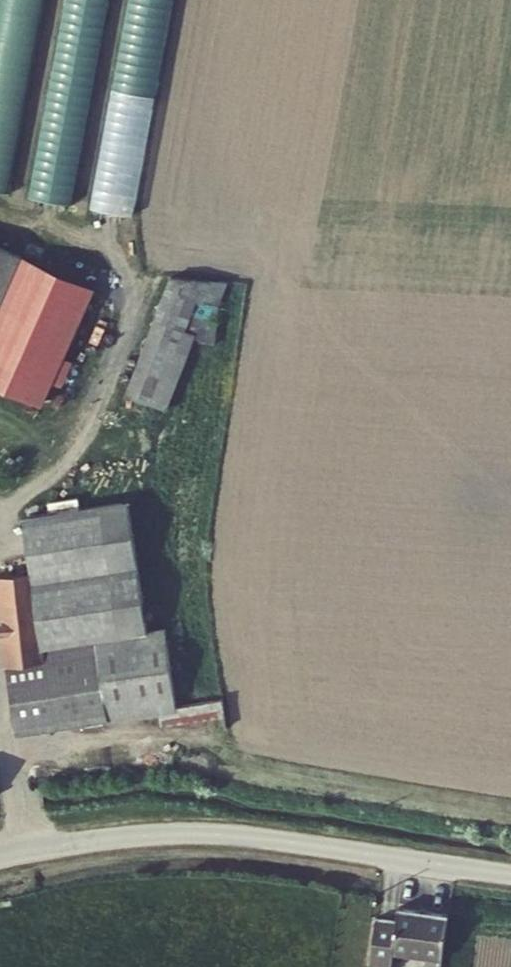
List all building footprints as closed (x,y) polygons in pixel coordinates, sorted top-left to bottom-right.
[(32,193),(75,200),(110,0),(65,0),(32,193)] [(97,206),(140,212),(173,0),(129,0),(97,206)] [(24,249),(0,306),(0,354),(47,374),(89,276),(24,249)] [(230,287),(170,266),(126,392),(169,407),(193,336),(211,342),(230,287)] [(114,686),(23,699),(27,730),(118,718),(114,686)] [(441,909),(393,900),(390,919),(378,916),(371,956),(384,958),(387,941),(435,949),(441,909)] [(371,956),(378,916),(368,915),(361,954),(371,956)]
